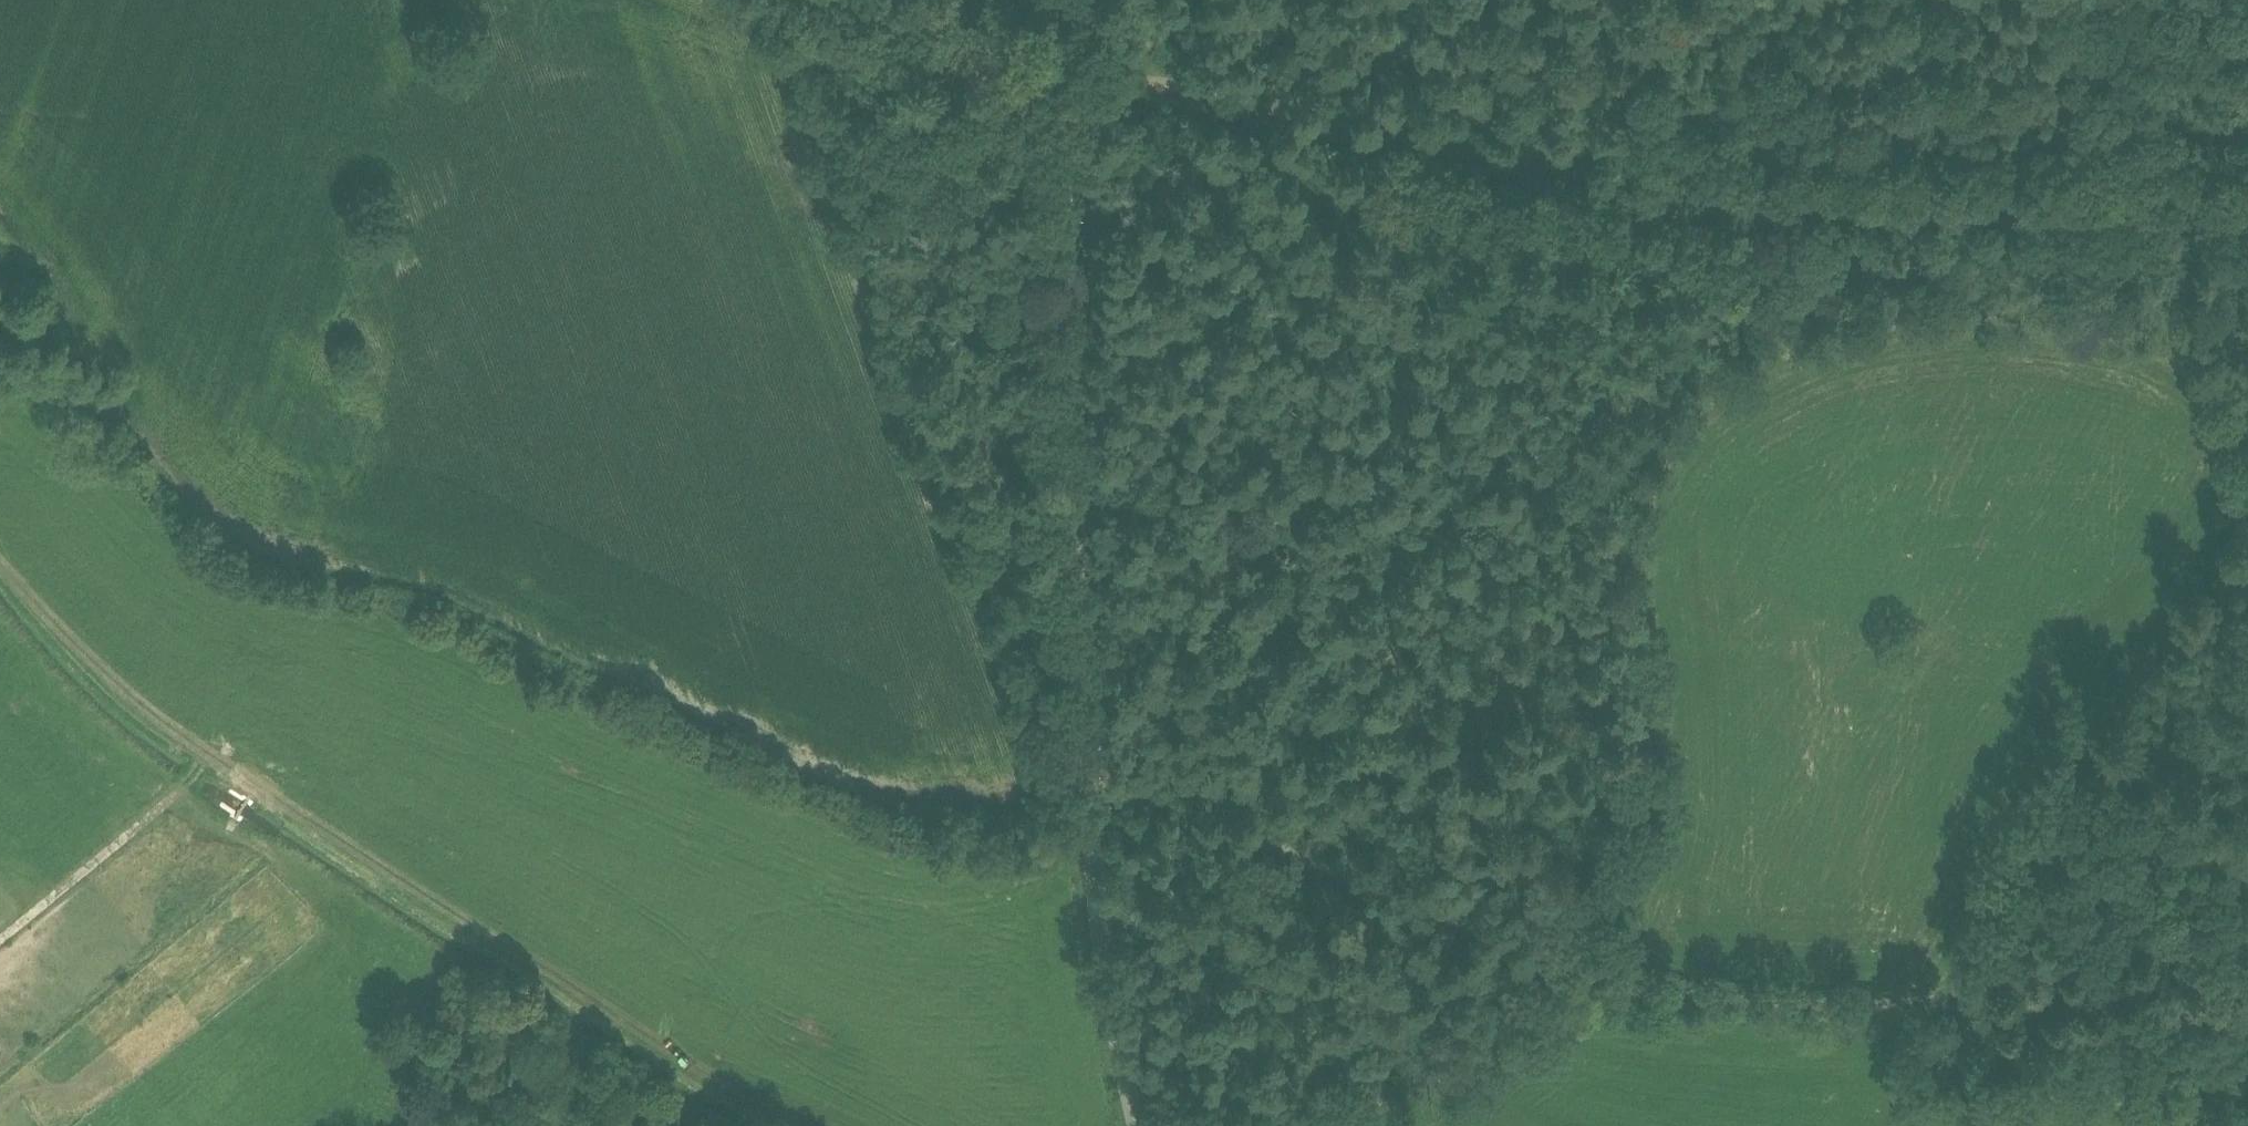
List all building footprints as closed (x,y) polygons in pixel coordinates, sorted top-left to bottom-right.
[(1146,45),(1135,42),(1133,49),(1144,52),(1146,45)]
